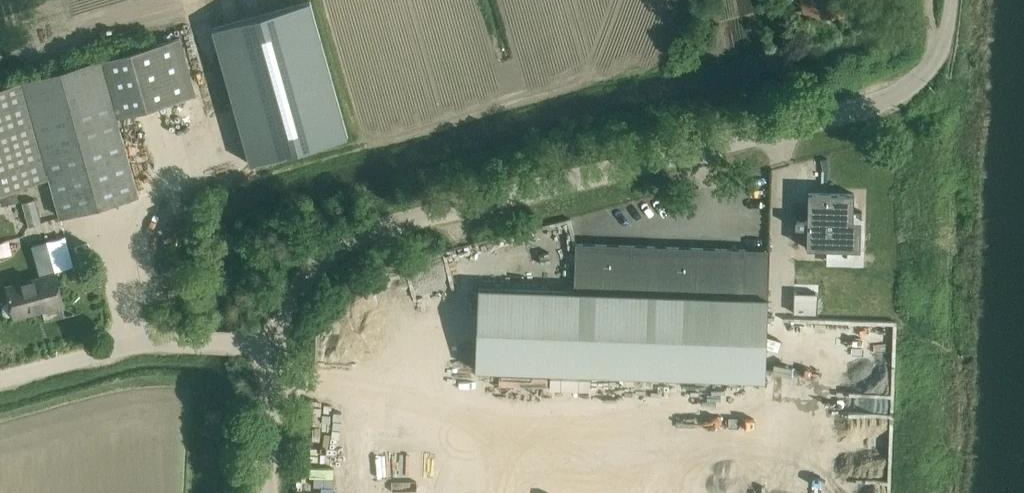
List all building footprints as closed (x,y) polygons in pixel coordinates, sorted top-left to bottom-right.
[(309,0),(212,28),(250,164),(348,136),(309,0)] [(804,18),(844,11),(842,0),(801,0),(804,18)] [(160,42),(99,59),(116,117),(176,101),(195,95),(180,37),(160,42)] [(60,216),(137,194),(116,117),(99,59),(22,81),(49,177),(60,216)] [(0,87),(0,191),(16,186),(49,177),(22,81),(0,87)] [(0,191),(0,192),(3,203),(20,199),(16,186),(0,191)] [(47,190),(33,194),(39,216),(53,212),(47,190)] [(853,210),(854,193),(808,191),(807,208),(802,208),(802,202),(795,202),(795,227),(807,227),(806,247),(831,248),(831,246),(852,247),(853,217),(861,217),(861,210),(853,210)] [(475,369),(536,371),(735,377),(764,378),(766,318),(767,298),(743,297),(746,248),(575,242),(574,279),(562,278),(562,290),(544,290),(478,287),(475,369)] [(540,263),(544,262),(551,261),(548,251),(538,253),(540,263)] [(6,285),(10,298),(6,301),(4,306),(5,310),(9,314),(14,314),(14,316),(63,303),(55,272),(6,285)] [(882,340),(895,339),(895,321),(882,321),(882,340)]
